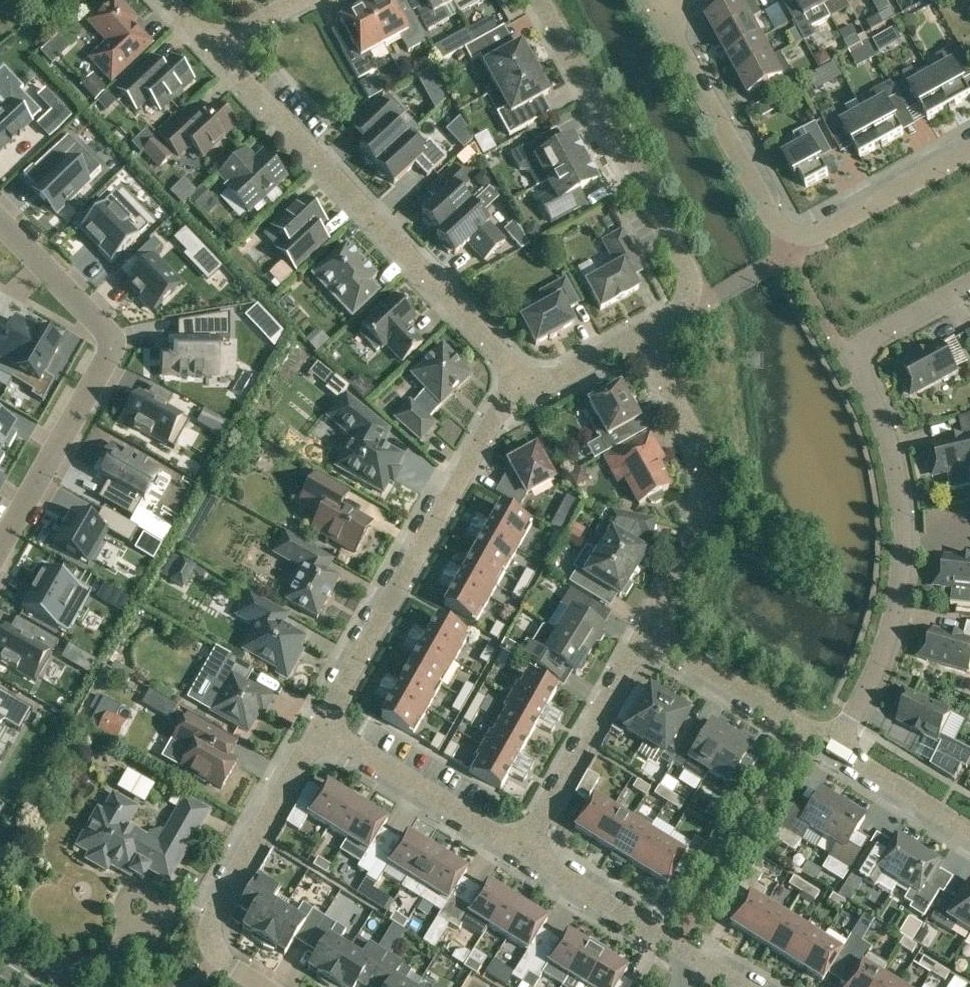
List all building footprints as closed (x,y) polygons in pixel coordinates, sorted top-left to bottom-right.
[(117,0),(111,0),(88,22),(107,43),(90,59),(111,82),(151,44),(132,23),(135,20),(117,0)] [(384,44),(399,36),(408,52),(428,41),(412,13),(401,19),(391,0),(370,0),(370,1),(369,5),(364,8),(384,44)] [(451,0),(425,0),(427,4),(417,10),(428,31),(448,20),(442,9),(452,3),(451,0)] [(469,9),(485,0),(465,0),(469,9)] [(708,19),(719,38),(751,20),(762,14),(755,0),(723,0),(728,8),(708,19)] [(821,0),(782,0),(798,28),(799,31),(810,25),(806,17),(825,6),(821,0)] [(778,5),(765,12),(769,20),(782,13),(778,5)] [(384,44),(364,8),(358,11),(355,9),(352,9),(348,11),(347,14),(346,17),(340,21),(352,42),(340,48),(358,80),(370,73),(371,57),(369,53),(384,44)] [(892,9),(879,16),(884,24),(896,18),(892,9)] [(884,24),(879,16),(867,22),(872,31),(884,24)] [(751,20),(719,38),(729,57),(762,39),(751,20)] [(503,27),(490,34),(475,42),(464,48),(471,61),(480,57),(498,89),(534,69),(529,60),(533,57),(527,46),(523,48),(521,45),(515,48),(503,27)] [(858,38),(852,27),(840,33),(849,50),(865,42),(862,36),(858,38)] [(799,31),(798,28),(789,33),(796,45),(804,40),(799,31)] [(762,39),(729,57),(739,76),(772,58),(762,39)] [(932,76),(950,109),(969,98),(969,94),(961,77),(969,72),(969,65),(959,45),(937,57),(943,69),(932,76)] [(772,58),(739,76),(750,96),(759,91),(765,101),(776,95),(797,84),(791,73),(781,54),(772,58)] [(140,69),(119,90),(137,109),(149,98),(160,110),(192,80),(184,72),(184,67),(179,61),(174,61),(171,58),(150,79),(140,69)] [(19,133),(41,112),(20,91),(12,83),(15,80),(3,68),(0,71),(0,152),(19,133)] [(534,69),(498,89),(507,107),(497,113),(509,135),(550,113),(541,97),(548,94),(546,90),(550,88),(543,77),(540,79),(534,69)] [(429,92),(447,83),(441,72),(424,81),(429,92)] [(950,109),(932,76),(920,82),(916,74),(893,86),(905,108),(917,101),(928,120),(950,109)] [(804,96),(798,85),(790,90),(796,101),(804,96)] [(905,108),(893,86),(871,98),(875,107),(864,113),(882,146),(904,134),(893,115),(905,108)] [(377,166),(406,138),(396,128),(396,122),(405,114),(388,96),(379,101),(367,112),(381,127),(360,147),(366,154),(365,158),(366,161),(368,164),(372,165),(375,164),(377,166)] [(235,126),(215,105),(203,117),(194,108),(162,138),(178,156),(191,144),(203,157),(235,126)] [(882,146),(864,113),(852,119),(848,111),(838,116),(834,109),(821,116),(833,138),(846,131),(860,158),(882,146)] [(784,157),(796,178),(800,176),(806,188),(829,175),(818,156),(830,149),(816,123),(794,135),(800,148),(784,157)] [(480,137),(489,150),(500,142),(491,129),(480,137)] [(68,136),(34,169),(44,179),(37,185),(39,187),(37,189),(41,194),(40,196),(57,214),(88,183),(68,162),(81,149),(68,136)] [(415,149),(406,138),(377,166),(378,167),(377,171),(378,174),(380,177),(384,178),(387,177),(394,184),(415,164),(427,176),(446,158),(430,141),(421,149),(415,149)] [(543,182),(584,160),(583,157),(583,154),(582,150),(580,147),(578,144),(574,142),(572,138),(543,154),(535,140),(511,154),(519,170),(529,173),(536,169),(543,182)] [(155,139),(152,142),(144,150),(143,152),(160,169),(173,156),(155,139)] [(246,153),(222,175),(231,186),(228,189),(248,211),(283,178),(263,156),(256,163),(246,153)] [(584,160),(543,182),(551,197),(544,201),(542,206),(551,223),(580,207),(573,195),(596,182),(594,179),(594,175),(594,171),(592,168),(589,165),(586,163),(584,160)] [(440,233),(470,204),(459,192),(468,183),(453,168),(427,193),(435,201),(422,214),(424,216),(422,220),(429,227),(433,226),(439,232),(440,233)] [(210,214),(210,200),(213,197),(203,187),(190,200),(207,216),(210,214)] [(79,229),(77,230),(98,251),(108,262),(111,265),(139,237),(133,231),(143,222),(115,193),(85,223),(79,229)] [(503,219),(515,209),(505,196),(492,206),(503,219)] [(273,227),(264,235),(277,249),(296,269),(327,240),(317,230),(325,222),(303,198),(272,226),(273,227)] [(845,202),(830,210),(834,218),(849,210),(845,202)] [(440,233),(439,232),(436,235),(443,242),(442,247),(448,253),(453,252),(455,254),(467,243),(483,261),(505,241),(470,204),(440,233)] [(624,263),(637,257),(622,230),(601,241),(615,267),(586,283),(600,310),(638,289),(624,263)] [(186,233),(177,242),(188,253),(185,256),(185,257),(208,280),(220,269),(186,233)] [(143,267),(125,285),(139,300),(141,299),(154,312),(175,292),(180,287),(181,286),(180,285),(170,274),(154,258),(163,250),(153,240),(135,258),(143,267)] [(320,268),(313,275),(352,317),(379,291),(370,282),(376,276),(346,244),(321,269),(320,268)] [(549,340),(561,333),(560,332),(573,325),(565,310),(577,303),(565,280),(541,293),(548,306),(535,313),(534,310),(523,316),(525,319),(522,320),(523,323),(521,324),(527,335),(529,333),(536,345),(548,338),(549,340)] [(422,344),(405,327),(415,318),(395,297),(383,308),(380,305),(371,314),(374,317),(362,328),(363,329),(359,333),(376,351),(380,347),(381,348),(386,344),(403,362),(422,344)] [(163,358),(163,376),(218,376),(218,340),(230,340),(230,315),(190,322),(190,339),(190,345),(170,345),(170,358),(163,358)] [(11,380),(36,336),(33,334),(36,329),(23,322),(20,326),(15,324),(0,350),(0,374),(11,380)] [(36,336),(11,380),(33,392),(31,396),(42,402),(54,381),(44,375),(60,346),(37,333),(36,336)] [(903,365),(911,380),(907,382),(906,386),(907,391),(910,394),(914,395),(918,393),(958,372),(943,344),(930,351),(929,350),(915,357),(916,358),(903,365)] [(470,376),(442,347),(413,375),(426,389),(411,405),(410,404),(396,419),(420,440),(434,425),(428,420),(442,404),(441,403),(470,376)] [(334,375),(317,362),(310,372),(326,385),(334,375)] [(134,404),(124,422),(134,428),(133,429),(150,438),(151,437),(174,450),(189,423),(166,410),(173,398),(150,385),(143,397),(140,395),(139,395),(137,398),(134,404)] [(631,438),(625,427),(642,418),(634,405),(631,406),(620,386),(589,403),(598,419),(591,423),(600,440),(589,446),(596,459),(607,453),(635,437),(635,436),(631,438)] [(382,493),(403,457),(381,445),(389,431),(346,396),(328,418),(353,438),(336,467),(352,476),(351,478),(366,486),(367,484),(382,493)] [(934,445),(937,460),(933,462),(931,466),(931,470),(933,474),(937,476),(941,476),(948,474),(952,491),(969,487),(969,415),(959,418),(963,436),(948,440),(948,441),(934,445)] [(2,449),(4,445),(9,448),(16,435),(12,433),(14,428),(0,420),(0,448),(2,449)] [(624,479),(639,504),(647,500),(651,503),(656,504),(660,501),(662,497),(661,492),(670,487),(653,455),(656,454),(657,453),(657,452),(657,451),(658,450),(657,449),(649,434),(605,458),(618,482),(624,479)] [(536,445),(522,453),(523,455),(509,463),(512,470),(507,473),(495,493),(519,507),(527,495),(553,480),(542,460),(544,459),(536,445)] [(108,467),(101,478),(119,488),(116,493),(108,506),(133,520),(158,475),(145,467),(147,465),(139,460),(137,462),(133,460),(134,458),(126,453),(125,455),(111,448),(102,464),(108,467)] [(347,494),(315,476),(302,500),(322,512),(313,529),(354,553),(370,524),(340,507),(347,494)] [(472,523),(518,549),(531,524),(500,507),(491,523),(487,521),(488,520),(477,514),(472,523)] [(64,531),(55,547),(80,561),(86,564),(88,565),(89,564),(96,551),(107,532),(129,545),(138,530),(103,510),(95,524),(73,511),(62,530),(64,531)] [(614,526),(597,553),(633,575),(638,567),(642,570),(649,559),(645,556),(647,553),(629,542),(633,536),(635,536),(639,517),(612,511),(606,520),(614,526)] [(518,549),(472,523),(466,533),(477,539),(477,538),(481,540),(472,557),(503,575),(518,549)] [(564,535),(555,531),(548,544),(556,549),(564,535)] [(277,546),(272,555),(298,569),(288,586),(293,588),(285,602),(317,619),(339,580),(327,572),(334,560),(311,548),(285,532),(277,546)] [(633,575),(597,553),(584,574),(577,569),(569,582),(592,597),(600,585),(619,597),(621,594),(625,597),(632,586),(628,583),(633,575)] [(184,588),(196,566),(182,559),(173,555),(162,575),(170,580),(173,582),(172,584),(176,587),(177,585),(184,588)] [(960,556),(960,558),(946,556),(944,572),(939,572),(936,575),(934,579),(935,583),(938,587),(942,588),(953,589),(951,604),(969,606),(969,557),(960,556)] [(503,575),(472,557),(463,572),(460,570),(460,569),(449,563),(444,573),(490,599),(503,575)] [(31,592),(22,609),(56,628),(61,621),(72,627),(91,593),(54,572),(47,568),(45,567),(44,569),(31,592)] [(519,582),(527,587),(535,574),(526,570),(519,582)] [(490,599),(444,573),(439,582),(449,588),(450,587),(453,589),(444,606),(476,624),(490,599)] [(527,587),(519,582),(511,596),(520,601),(527,587)] [(571,610),(558,632),(590,652),(595,643),(600,643),(604,636),(602,632),(603,630),(581,616),(591,601),(571,588),(561,604),(571,610)] [(248,592),(235,616),(256,627),(243,651),(277,670),(275,673),(275,675),(288,682),(304,652),(299,649),(305,639),(283,627),(289,615),(270,605),(248,592)] [(122,595),(114,608),(121,612),(123,613),(130,600),(129,599),(122,595)] [(0,639),(0,662),(0,663),(0,664),(16,673),(17,672),(36,683),(58,643),(16,619),(9,631),(7,630),(6,629),(4,632),(0,638),(0,639)] [(414,626),(409,635),(454,661),(468,636),(437,619),(428,635),(424,633),(425,632),(414,626)] [(968,622),(964,636),(949,632),(948,633),(934,629),(930,645),(925,644),(921,646),(919,650),(919,654),(922,658),(926,660),(969,672),(969,669),(969,623),(968,622)] [(505,627),(496,623),(489,636),(497,641),(505,627)] [(590,652),(558,632),(549,646),(539,639),(526,660),(547,672),(554,661),(576,674),(577,672),(582,672),(586,665),(584,661),(590,652)] [(454,661),(409,635),(403,645),(414,651),(414,650),(418,652),(409,668),(440,686),(454,661)] [(495,652),(486,647),(479,660),(487,665),(495,652)] [(511,655),(502,650),(495,664),(503,668),(511,655)] [(257,709),(266,695),(246,683),(254,669),(231,656),(215,684),(213,687),(212,691),(212,695),(214,699),(217,702),(211,711),(247,732),(259,710),(257,709)] [(440,686),(409,668),(400,684),(397,682),(397,681),(386,675),(381,684),(427,710),(440,686)] [(511,697),(557,723),(561,714),(551,708),(550,709),(547,707),(556,691),(525,673),(511,697)] [(459,696),(467,700),(474,688),(466,683),(459,696)] [(427,710),(381,684),(376,694),(386,700),(387,699),(390,701),(381,718),(413,736),(427,710)] [(644,742),(669,701),(667,699),(667,695),(657,689),(653,691),(649,689),(638,708),(627,701),(611,730),(621,736),(625,730),(644,742)] [(967,768),(969,762),(969,750),(941,735),(952,713),(912,693),(908,692),(903,693),(900,696),(900,700),(901,704),(905,707),(898,721),(911,728),(910,729),(924,736),(925,735),(942,743),(931,765),(955,781),(962,766),(967,768)] [(470,707),(479,712),(486,699),(478,694),(470,707)] [(2,722),(20,732),(21,730),(19,729),(30,711),(31,712),(32,710),(6,695),(0,705),(0,725),(2,722)] [(106,695),(89,724),(115,739),(126,721),(115,715),(122,704),(106,695)] [(467,700),(459,696),(451,709),(459,714),(467,700)] [(511,697),(497,722),(528,740),(537,724),(541,726),(540,727),(551,733),(557,723),(511,697)] [(669,701),(644,742),(663,753),(659,760),(670,767),(672,763),(687,739),(688,739),(677,732),(689,713),(686,711),(686,706),(676,700),(672,702),(669,701)] [(479,712),(470,707),(463,721),(471,725),(479,712)] [(187,716),(173,741),(191,751),(182,767),(192,773),(193,778),(203,784),(209,782),(221,789),(236,763),(227,758),(236,744),(187,716)] [(497,722),(483,746),(529,772),(534,763),(523,757),(523,758),(519,756),(528,740),(497,722)] [(697,746),(687,739),(672,763),(692,775),(697,766),(708,773),(731,736),(725,733),(725,729),(716,723),(713,725),(711,724),(697,746)] [(445,739),(437,734),(429,748),(438,753),(445,739)] [(731,736),(708,773),(719,780),(714,789),(733,801),(747,777),(737,770),(751,749),(749,748),(749,744),(740,738),(737,740),(731,736)] [(459,747),(450,743),(443,756),(451,761),(459,747)] [(529,772),(483,746),(469,772),(500,790),(509,773),(513,775),(512,776),(523,782),(529,772)] [(599,778),(587,772),(575,793),(587,800),(599,778)] [(650,788),(637,780),(632,788),(645,797),(650,788)] [(347,796),(346,796),(327,784),(311,809),(299,801),(286,823),(298,831),(308,815),(328,827),(347,796)] [(667,802),(672,794),(659,786),(654,794),(667,802)] [(822,837),(842,805),(820,792),(807,812),(796,804),(774,839),(794,852),(808,829),(822,837)] [(347,796),(328,827),(347,839),(367,809),(361,805),(362,803),(347,794),(346,796),(347,796)] [(685,802),(672,794),(667,802),(679,810),(685,802)] [(90,854),(86,860),(106,871),(110,865),(131,877),(132,874),(142,880),(148,870),(169,881),(208,811),(185,798),(164,834),(160,831),(150,834),(148,838),(127,826),(137,808),(113,795),(103,813),(98,810),(77,846),(90,854)] [(593,840),(612,809),(594,797),(575,828),(593,840)] [(842,805),(822,837),(836,846),(822,869),(842,881),(847,872),(850,869),(864,846),(852,839),(864,819),(861,817),(864,813),(853,806),(850,811),(842,805)] [(367,809),(347,839),(357,845),(353,851),(355,856),(361,860),(357,867),(367,874),(368,874),(381,853),(371,846),(387,821),(367,809)] [(612,809),(593,840),(611,851),(630,820),(612,809)] [(630,820),(611,851),(629,862),(648,831),(630,820)] [(666,843),(648,831),(629,862),(647,873),(666,843)] [(897,882),(917,852),(907,846),(909,842),(895,833),(880,857),(867,849),(852,873),(874,886),(879,885),(891,892),(891,893),(898,882),(897,882)] [(368,874),(367,874),(365,877),(376,884),(388,864),(407,876),(408,877),(427,846),(426,846),(407,834),(391,859),(381,853),(368,874)] [(685,854),(666,843),(647,873),(666,885),(682,860),(692,866),(706,845),(695,838),(685,854)] [(408,877),(407,876),(401,887),(421,899),(447,858),(441,855),(442,853),(427,844),(426,846),(427,846),(408,877)] [(926,857),(917,852),(897,882),(898,882),(910,890),(904,900),(911,905),(909,909),(914,911),(913,912),(923,917),(938,893),(928,887),(943,863),(928,854),(926,857)] [(331,866),(318,858),(313,866),(326,874),(331,866)] [(467,871),(447,858),(421,899),(441,911),(437,917),(448,923),(461,902),(451,896),(467,871)] [(749,936),(768,906),(760,901),(763,895),(762,889),(756,885),(762,875),(751,868),(736,893),(746,900),(730,925),(749,936)] [(801,893),(806,885),(793,877),(788,885),(801,893)] [(261,946),(284,909),(273,902),(278,894),(255,880),(242,901),(255,909),(242,929),(243,930),(244,929),(252,935),(251,937),(260,945),(261,946)] [(461,902),(448,923),(458,930),(468,914),(488,926),(507,896),(506,895),(487,883),(471,908),(461,902)] [(969,884),(956,904),(944,897),(930,919),(950,932),(956,923),(969,932),(969,884)] [(819,893),(806,885),(801,893),(814,901),(819,893)] [(507,893),(506,895),(507,896),(488,926),(507,938),(527,908),(521,904),(523,903),(507,893)] [(846,902),(837,897),(832,894),(827,902),(840,910),(846,902)] [(295,916),(284,909),(261,946),(263,947),(274,951),(275,949),(284,954),(283,955),(284,955),(297,935),(308,943),(324,917),(303,904),(295,916)] [(768,906),(749,936),(767,948),(786,917),(768,906)] [(547,920),(527,908),(507,938),(527,951),(511,977),(522,983),(528,973),(541,952),(531,945),(547,920)] [(408,921),(395,913),(389,921),(403,929),(408,921)] [(324,917),(308,943),(320,950),(308,970),(309,970),(318,975),(317,977),(325,985),(327,986),(349,950),(338,943),(346,930),(324,917)] [(786,917),(767,948),(785,959),(804,928),(786,917)] [(822,939),(804,928),(785,959),(803,970),(822,939)] [(551,958),(541,952),(528,973),(538,980),(543,973),(549,977),(555,976),(558,970),(568,976),(587,945),(586,945),(567,933),(551,958)] [(822,939),(803,970),(822,982),(838,956),(848,963),(861,941),(851,935),(841,951),(822,939)] [(916,946),(912,943),(903,938),(898,946),(911,954),(916,946)] [(848,963),(858,969),(847,986),(873,986),(880,975),(887,965),(868,954),(872,948),(861,941),(848,963)] [(586,945),(587,945),(568,976),(586,986),(588,986),(607,957),(601,954),(603,952),(587,943),(586,945)] [(327,986),(329,986),(330,986),(355,986),(362,976),(374,983),(390,958),(368,944),(361,957),(349,950),(327,986)] [(588,986),(616,986),(627,970),(607,957),(588,986)] [(931,974),(936,965),(923,957),(918,966),(931,974)] [(374,983),(380,986),(410,986),(404,983),(411,971),(390,958),(374,983)] [(481,967),(468,959),(463,967),(476,975),(481,967)] [(936,965),(931,974),(944,982),(949,973),(936,965)] [(880,975),(873,986),(898,986),(880,975)]
